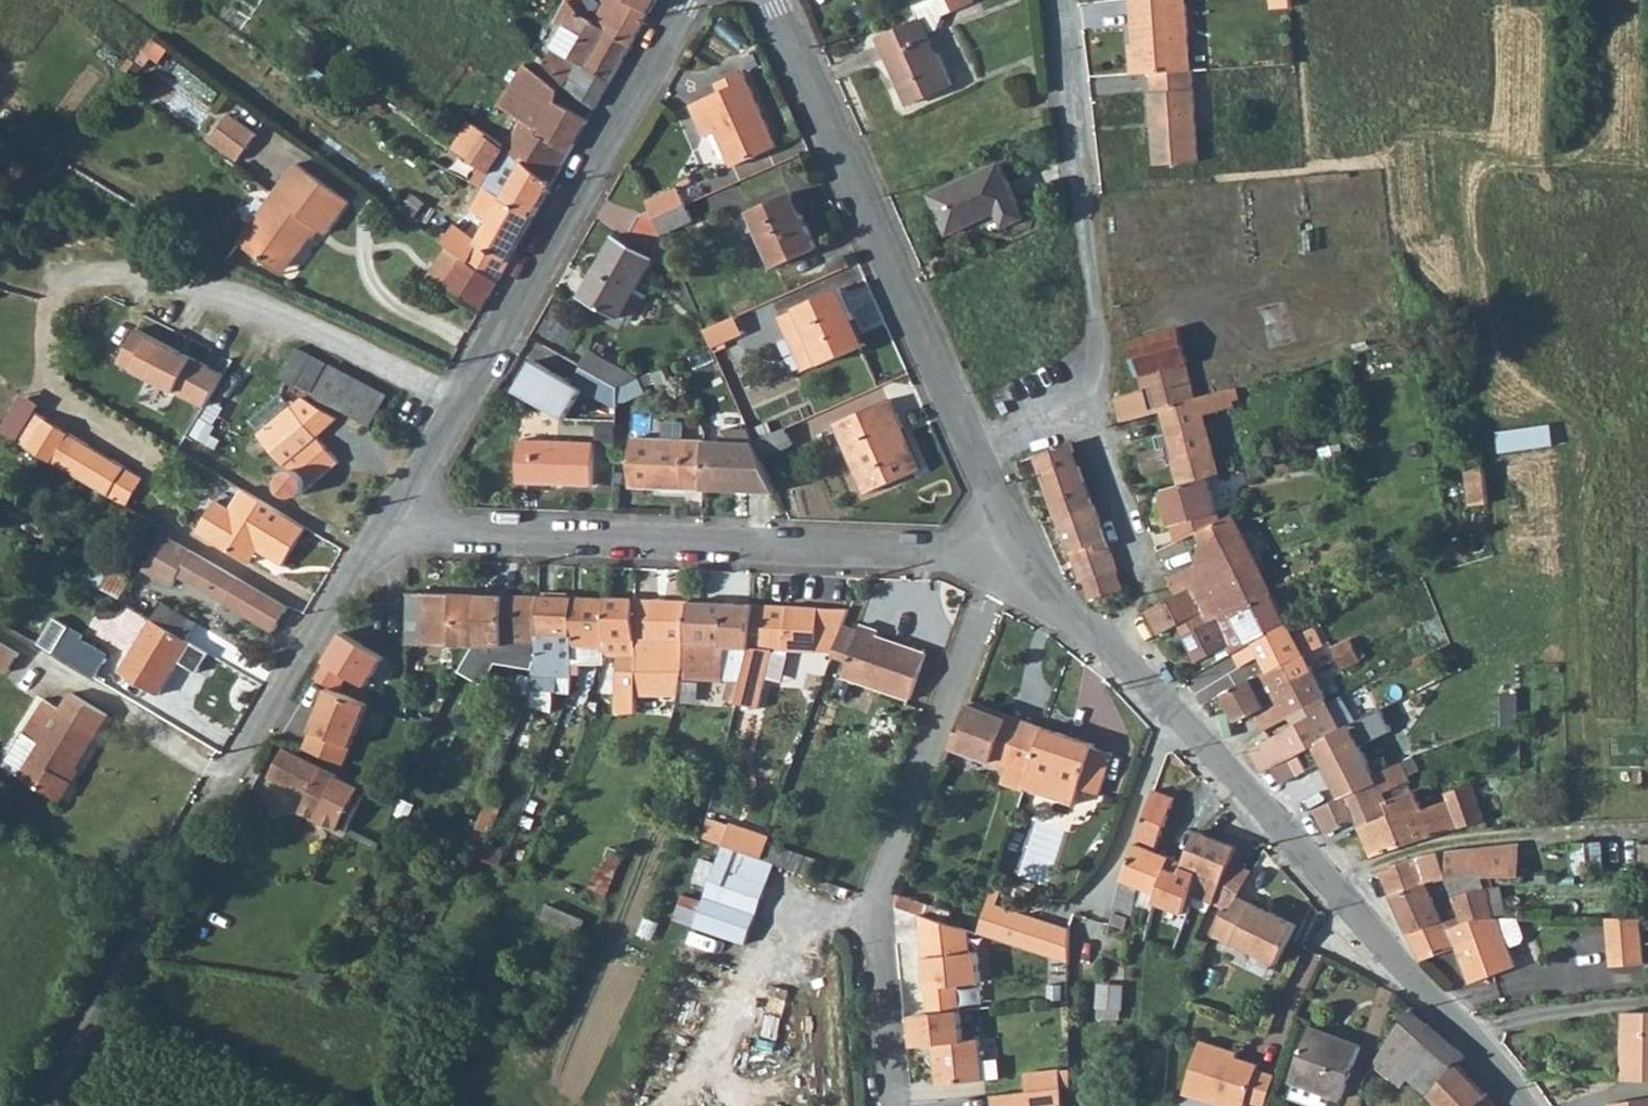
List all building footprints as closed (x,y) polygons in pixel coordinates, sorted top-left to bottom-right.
[(573,1),(581,12),(588,0),(572,0),(573,1)] [(593,20),(632,42),(656,0),(604,0),(593,20)] [(913,6),(919,19),(879,38),(908,104),(952,84),(938,54),(936,55),(926,33),(936,29),(942,14),(972,0),(925,0),(913,6)] [(1136,48),(1131,49),(1134,73),(1153,71),(1193,69),(1186,0),(1131,0),(1136,48)] [(1273,8),(1292,6),(1292,2),(1291,0),(1272,0),(1273,8)] [(568,86),(596,108),(632,42),(593,20),(584,15),(581,12),(573,1),(563,24),(565,25),(552,47),(554,48),(545,63),(568,86)] [(560,89),(526,64),(509,91),(550,118),(560,102),(558,101),(560,89)] [(1193,69),(1153,71),(1154,90),(1152,90),(1153,116),(1159,122),(1159,127),(1154,128),(1156,163),(1200,161),(1194,69),(1193,69)] [(738,71),(719,80),(723,90),(685,107),(698,137),(710,131),(726,166),(770,146),(738,71)] [(314,86),(304,99),(312,105),(322,92),(314,86)] [(509,91),(500,106),(523,121),(542,132),(540,137),(570,153),(589,119),(560,102),(550,118),(509,91)] [(211,141),(240,162),(259,136),(231,114),(211,141)] [(523,121),(507,146),(519,158),(526,164),(554,183),(570,153),(540,137),(542,132),(523,121)] [(502,181),(519,158),(507,146),(485,130),(478,124),(473,124),(471,124),(469,124),(467,125),(465,129),(465,132),(464,136),(458,146),(469,153),(467,156),(502,181)] [(302,160),(244,237),(281,266),(296,248),(302,252),(316,233),(312,231),(318,224),(321,226),(329,231),(353,199),(302,160)] [(999,163),(930,193),(948,234),(993,213),(1000,228),(1024,218),(999,163)] [(526,164),(505,199),(535,216),(554,183),(526,164)] [(679,188),(648,202),(652,209),(655,218),(686,204),(679,188)] [(492,191),(469,233),(482,240),(505,199),(492,191)] [(792,191),(749,210),(775,267),(817,247),(792,191)] [(415,195),(402,213),(414,222),(428,204),(415,195)] [(443,232),(438,239),(450,248),(471,263),(499,281),(535,216),(505,199),(482,240),(469,233),(455,225),(448,235),(443,232)] [(693,219),(686,204),(655,218),(663,234),(693,219)] [(664,264),(674,260),(663,234),(655,218),(652,209),(641,215),(626,241),(616,235),(583,296),(620,318),(623,313),(633,319),(648,294),(637,288),(654,259),(664,264)] [(316,233),(321,226),(318,224),(312,231),(316,233)] [(287,271),(302,252),(296,248),(281,266),(287,271)] [(453,275),(444,288),(480,314),(499,281),(471,263),(450,248),(438,265),(453,275)] [(799,308),(780,317),(788,335),(806,327),(822,362),(823,364),(866,344),(842,286),(797,306),(799,308)] [(705,328),(711,343),(713,347),(744,334),(736,315),(705,328)] [(804,370),(822,362),(806,327),(788,335),(804,370)] [(222,372),(132,328),(114,362),(203,406),(222,372)] [(1178,328),(1132,342),(1144,389),(1150,413),(1163,409),(1203,397),(1200,388),(1196,390),(1178,328)] [(296,383),(311,355),(298,349),(283,377),(296,383)] [(593,351),(584,367),(617,386),(624,383),(638,377),(640,376),(593,351)] [(311,392),(326,364),(313,357),(298,384),(311,392)] [(577,385),(574,383),(528,359),(509,385),(559,416),(577,385)] [(330,402),(346,373),(331,365),(316,395),(330,402)] [(610,418),(616,405),(617,386),(584,367),(574,383),(577,385),(589,391),(583,403),(610,418)] [(345,410),(360,380),(346,373),(330,402),(345,410)] [(295,387),(296,383),(283,377),(282,380),(295,387)] [(643,388),(638,377),(624,383),(629,394),(643,388)] [(372,424),(387,394),(360,380),(345,410),(372,424)] [(1174,459),(1181,483),(1219,473),(1212,450),(1215,448),(1211,439),(1219,436),(1215,424),(1206,426),(1202,414),(1233,405),(1232,400),(1239,398),(1234,388),(1203,397),(1163,409),(1170,431),(1168,432),(1176,458),(1174,459)] [(1122,422),(1150,413),(1144,389),(1115,399),(1122,422)] [(0,423),(0,432),(126,507),(143,479),(34,410),(38,403),(19,393),(0,423)] [(330,412),(303,397),(291,408),(261,433),(283,459),(274,467),(281,476),(281,477),(280,478),(280,480),(280,482),(280,483),(280,484),(281,486),(281,487),(281,488),(282,489),(282,490),(283,491),(284,491),(284,492),(285,492),(287,493),(287,494),(288,494),(289,495),(290,495),(292,495),(293,495),(294,495),(295,495),(306,490),(339,463),(317,437),(339,418),(330,412)] [(892,399),(837,423),(867,492),(917,470),(899,429),(904,426),(892,399)] [(1560,422),(1496,432),(1500,454),(1563,443),(1560,422)] [(786,427),(755,441),(763,458),(793,443),(786,427)] [(755,441),(751,432),(723,431),(722,443),(706,442),(704,489),(778,492),(763,458),(755,441)] [(706,442),(634,439),(631,486),(704,489),(706,442)] [(594,444),(519,440),(518,482),(593,485),(594,444)] [(1039,454),(1060,517),(1093,506),(1071,443),(1039,454)] [(1166,447),(1141,454),(1146,472),(1171,466),(1166,447)] [(1266,473),(1263,461),(1247,465),(1251,477),(1266,473)] [(1490,508),(1486,473),(1470,474),(1474,510),(1490,508)] [(1164,490),(1178,542),(1199,532),(1223,520),(1212,476),(1164,490)] [(216,502),(198,532),(238,556),(246,543),(259,551),(285,566),(307,528),(244,490),(232,511),(216,502)] [(1060,517),(1081,578),(1083,578),(1100,572),(1117,567),(1096,505),(1093,506),(1060,517)] [(1168,580),(1177,596),(1206,583),(1256,559),(1234,514),(1223,520),(1199,532),(1203,540),(1213,558),(1194,567),(1168,580)] [(161,531),(141,564),(169,581),(175,572),(274,633),(289,608),(161,531)] [(1203,540),(1194,567),(1213,558),(1203,540)] [(246,543),(238,556),(251,564),(259,551),(246,543)] [(1256,559),(1206,583),(1216,608),(1206,612),(1211,621),(1236,607),(1271,588),(1256,559)] [(129,577),(121,573),(102,563),(92,580),(111,591),(119,595),(129,577)] [(1106,592),(1124,586),(1117,567),(1100,572),(1106,592)] [(1090,598),(1106,592),(1100,572),(1083,578),(1090,598)] [(1206,583),(1177,596),(1149,611),(1148,613),(1160,635),(1179,625),(1206,612),(1216,608),(1206,583)] [(1221,649),(1225,656),(1233,652),(1288,623),(1271,588),(1236,607),(1211,621),(1185,635),(1199,660),(1214,652),(1221,649)] [(478,593),(409,590),(407,645),(476,646),(478,593)] [(516,658),(535,657),(537,646),(537,596),(478,593),(476,646),(515,646),(516,658)] [(575,597),(537,596),(537,646),(535,657),(532,676),(529,689),(571,691),(571,673),(571,662),(573,649),(575,597)] [(592,664),(606,664),(607,598),(575,597),(573,649),(571,662),(571,673),(591,675),(592,664)] [(636,599),(607,598),(606,664),(619,663),(618,715),(639,712),(639,702),(639,696),(639,655),(636,599)] [(661,701),(674,704),(680,678),(682,663),(685,641),(689,617),(692,602),(636,599),(639,655),(639,696),(656,696),(656,683),(666,684),(661,701)] [(688,680),(743,682),(752,651),(757,605),(692,602),(689,617),(685,641),(682,663),(680,678),(688,680)] [(162,604),(154,618),(189,639),(198,626),(162,604)] [(826,655),(837,658),(855,609),(757,605),(752,651),(743,682),(738,705),(761,710),(775,651),(817,653),(826,655)] [(1185,635),(1211,621),(1206,612),(1179,625),(1185,635)] [(201,674),(211,655),(153,620),(122,673),(160,697),(180,663),(201,674)] [(80,640),(81,638),(53,621),(36,644),(96,679),(107,661),(106,656),(80,640)] [(1255,712),(1264,729),(1292,717),(1328,702),(1305,655),(1323,646),(1314,627),(1295,638),(1288,623),(1233,652),(1241,666),(1261,657),(1272,677),(1254,686),(1250,679),(1224,693),(1239,720),(1255,712)] [(881,630),(863,625),(847,677),(913,696),(927,650),(879,636),(881,630)] [(18,651),(0,640),(0,667),(5,670),(18,651)] [(1351,640),(1332,649),(1342,669),(1366,657),(1361,646),(1356,648),(1351,640)] [(1214,652),(1219,659),(1225,656),(1221,649),(1214,652)] [(515,700),(527,702),(529,689),(532,676),(520,675),(515,700)] [(306,730),(299,746),(338,764),(363,702),(322,686),(303,729),(306,730)] [(43,699),(24,732),(4,766),(23,778),(63,801),(75,781),(67,776),(72,766),(77,769),(108,714),(70,692),(61,709),(43,699)] [(1296,725),(1250,748),(1263,770),(1272,765),(1350,724),(1346,719),(1340,721),(1337,716),(1349,709),(1343,698),(1330,705),(1328,702),(1292,717),(1296,725)] [(1007,786),(1026,793),(1028,789),(1046,727),(1011,716),(1010,721),(992,715),(994,710),(972,703),(957,751),(1013,770),(1007,786)] [(1365,741),(1394,730),(1384,707),(1356,718),(1365,741)] [(1011,716),(994,710),(992,715),(1010,721),(1011,716)] [(1325,761),(1331,772),(1369,754),(1351,723),(1350,724),(1272,765),(1283,782),(1325,761)] [(1098,743),(1046,727),(1028,789),(1079,805),(1085,789),(1104,795),(1118,752),(1097,746),(1098,743)] [(325,768),(284,747),(270,775),(311,796),(303,811),(347,832),(366,794),(323,772),(325,768)] [(1377,771),(1369,754),(1331,772),(1343,797),(1379,780),(1377,771)] [(1421,769),(1414,756),(1377,771),(1379,780),(1384,792),(1412,780),(1414,779),(1412,773),(1421,769)] [(1174,771),(1164,768),(1162,767),(1159,778),(1170,782),(1174,771)] [(1359,819),(1362,825),(1392,812),(1387,798),(1384,792),(1379,780),(1343,797),(1318,808),(1330,832),(1343,826),(1359,819)] [(1415,788),(1412,780),(1384,792),(1387,798),(1415,788)] [(1490,815),(1477,782),(1447,792),(1450,799),(1423,808),(1421,802),(1415,788),(1387,798),(1392,812),(1362,825),(1375,855),(1403,845),(1469,823),(1490,815)] [(1141,888),(1157,894),(1170,856),(1155,850),(1174,798),(1155,790),(1154,790),(1149,804),(1137,837),(1123,878),(1112,913),(1114,914),(1110,925),(1125,930),(1128,919),(1133,920),(1141,888)] [(496,816),(484,811),(472,840),(466,855),(500,868),(505,854),(484,845),(496,816)] [(733,824),(710,816),(704,839),(725,847),(733,824)] [(1343,826),(1346,832),(1362,825),(1359,819),(1343,826)] [(733,824),(725,847),(765,862),(770,848),(773,838),(733,824)] [(1196,894),(1226,908),(1232,910),(1237,912),(1243,897),(1252,871),(1233,860),(1238,847),(1197,832),(1185,861),(1170,856),(1157,894),(1174,900),(1163,922),(1183,931),(1196,894)] [(1616,839),(1552,844),(1555,877),(1618,873),(1616,839)] [(1518,876),(1518,843),(1472,846),(1460,848),(1444,850),(1432,852),(1407,859),(1382,870),(1408,931),(1442,917),(1447,928),(1477,916),(1499,916),(1483,877),(1518,876)] [(624,854),(610,847),(601,869),(597,867),(588,889),(605,896),(624,854)] [(765,862),(725,847),(699,919),(749,937),(775,865),(765,862)] [(794,857),(770,848),(765,862),(775,865),(790,870),(794,857)] [(697,878),(709,882),(716,859),(704,855),(697,878)] [(1010,882),(1000,878),(990,910),(981,940),(1021,955),(1032,925),(999,913),(1010,882)] [(1298,925),(1243,897),(1237,912),(1232,910),(1218,937),(1238,946),(1239,944),(1278,964),(1298,925)] [(910,898),(906,909),(946,924),(951,912),(910,898)] [(586,924),(547,908),(541,921),(580,937),(586,924)] [(1519,916),(1499,916),(1477,916),(1447,928),(1442,917),(1408,931),(1422,963),(1458,948),(1471,983),(1517,966),(1510,946),(1523,941),(1526,935),(1519,916)] [(1641,918),(1608,917),(1610,934),(1612,966),(1645,964),(1641,918)] [(972,937),(922,919),(931,1014),(961,1011),(959,985),(982,983),(979,952),(973,953),(972,937)] [(1071,939),(1032,925),(1021,955),(1069,973),(1069,948),(1071,939)] [(931,1014),(912,1016),(915,1046),(934,1044),(938,1085),(985,1080),(981,1039),(964,1040),(961,1011),(931,1014)] [(1376,1066),(1388,1076),(1430,1026),(1412,1011),(1393,1034),(1376,1066)] [(1647,1080),(1647,1012),(1625,1013),(1624,1080),(1647,1080)] [(1364,1047),(1313,1024),(1290,1077),(1341,1099),(1364,1047)] [(1407,1078),(1430,1097),(1431,1095),(1459,1066),(1467,1058),(1464,1054),(1430,1026),(1388,1076),(1402,1086),(1407,1078)] [(1237,1057),(1238,1054),(1239,1048),(1203,1036),(1184,1090),(1232,1105),(1244,1105),(1247,1098),(1265,1104),(1276,1073),(1258,1066),(1260,1061),(1244,1056),(1243,1059),(1237,1057)] [(1491,1100),(1459,1066),(1431,1095),(1443,1105),(1495,1105),(1491,1100)] [(1034,1092),(1035,1105),(1068,1105),(1068,1098),(1068,1088),(1034,1092)] [(994,1095),(995,1105),(1035,1105),(1034,1092),(994,1095)]
